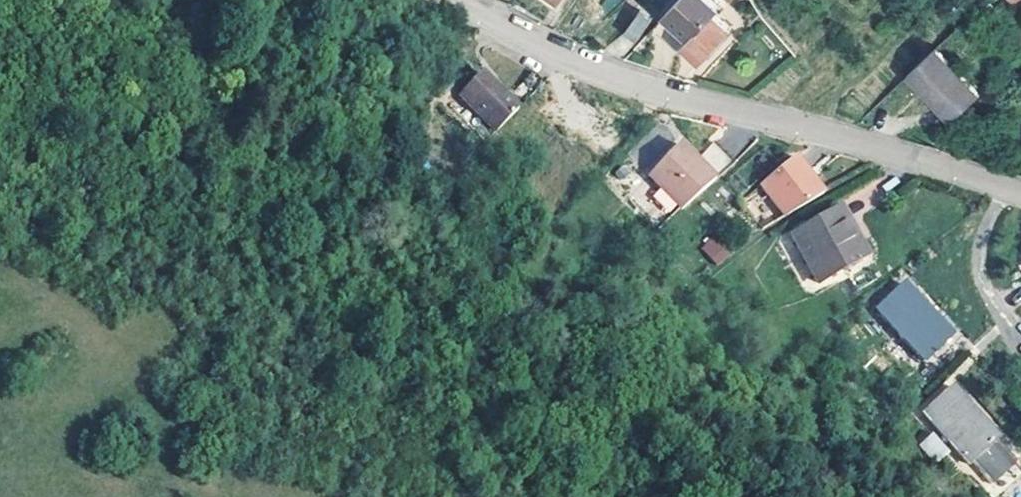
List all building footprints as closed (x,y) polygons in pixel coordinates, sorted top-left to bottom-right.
[(719,0),(699,0),(677,26),(688,36),(681,45),(701,62),(731,30),(713,13),(722,3),(719,0)] [(1020,13),(1020,0),(1009,0),(1020,13)] [(657,25),(656,26),(651,22),(633,41),(636,45),(638,44),(644,51),(662,32),(657,25)] [(948,122),(955,115),(977,93),(955,70),(933,48),(903,77),(948,122)] [(540,73),(526,67),(506,88),(516,99),(540,73)] [(510,105),(472,70),(450,92),(488,127),(510,105)] [(653,173),(667,187),(687,210),(741,165),(725,145),(704,163),(700,159),(686,143),(653,173)] [(826,204),(803,161),(765,188),(786,226),(826,204)] [(810,294),(834,284),(860,274),(857,268),(845,240),(839,224),(790,244),(801,271),(810,294)] [(698,247),(718,266),(731,253),(712,234),(698,247)] [(949,341),(904,290),(875,316),(922,366),(949,341)] [(994,445),(948,394),(920,418),(965,470),(994,445)]
